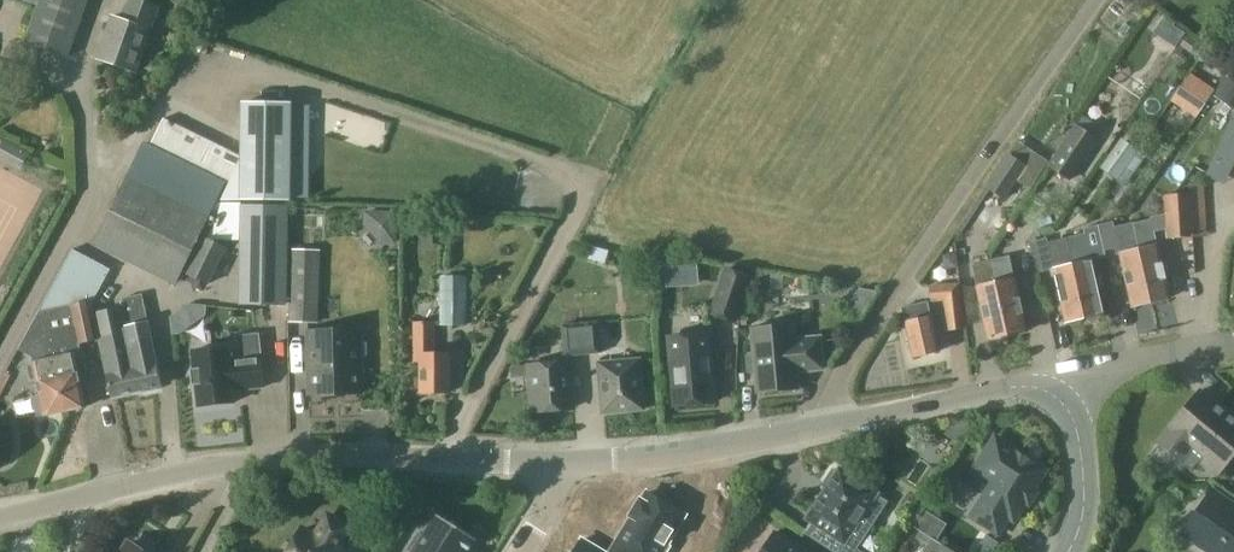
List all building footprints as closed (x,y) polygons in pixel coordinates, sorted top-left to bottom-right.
[(88,0),(39,0),(25,43),(68,58),(88,0)] [(159,5),(145,0),(133,0),(125,21),(112,16),(98,57),(135,70),(150,30),(159,5)] [(1213,95),(1233,108),(1233,107),(1233,72),(1230,69),(1213,95)] [(1186,80),(1177,93),(1200,109),(1209,96),(1186,80)] [(1156,119),(1166,132),(1189,116),(1179,102),(1156,119)] [(245,161),(244,198),(292,198),(294,104),(245,104),(245,161)] [(164,121),(150,149),(224,185),(226,186),(220,198),(244,198),(245,161),(164,121)] [(1070,178),(1096,139),(1078,126),(1052,166),(1070,178)] [(1122,138),(1101,168),(1118,180),(1139,150),(1122,138)] [(28,155),(4,142),(0,149),(0,158),(20,169),(28,155)] [(176,283),(224,185),(150,149),(144,146),(134,166),(96,243),(176,283)] [(1003,197),(1026,163),(1011,153),(989,187),(1003,197)] [(1169,236),(1204,236),(1203,186),(1193,186),(1193,195),(1168,196),(1169,236)] [(288,305),(290,208),(246,207),(245,304),(288,305)] [(207,285),(225,251),(206,241),(188,275),(207,285)] [(1149,299),(1150,300),(1169,296),(1157,243),(1137,248),(1149,299)] [(322,249),(293,248),(292,318),(318,319),(322,249)] [(1135,304),(1150,300),(1149,299),(1137,248),(1118,252),(1130,304),(1130,305),(1135,304)] [(1006,334),(1026,329),(1020,304),(1013,276),(1009,258),(989,262),(994,281),(999,304),(1006,334)] [(1090,259),(1071,263),(1083,316),(1085,315),(1086,318),(1089,319),(1097,317),(1098,315),(1098,313),(1102,311),(1090,259)] [(987,338),(1006,334),(999,304),(994,281),(989,262),(975,266),(979,284),(975,285),(979,304),(987,338)] [(1064,320),(1083,316),(1083,315),(1080,304),(1071,263),(1052,268),(1060,304),(1064,320)] [(724,270),(711,312),(738,320),(751,279),(724,270)] [(465,324),(465,274),(445,274),(444,324),(465,324)] [(959,285),(932,288),(933,300),(946,299),(949,328),(963,327),(959,285)] [(134,370),(138,390),(162,385),(157,362),(156,362),(147,322),(148,322),(144,304),(142,294),(124,297),(126,304),(126,306),(131,327),(127,327),(136,369),(134,370)] [(100,339),(95,312),(93,304),(92,301),(77,304),(71,305),(57,308),(43,311),(42,311),(20,349),(32,356),(31,351),(45,348),(42,333),(53,331),(56,347),(59,358),(55,358),(56,363),(64,401),(66,411),(87,406),(79,370),(78,371),(75,357),(82,355),(79,344),(100,339)] [(111,395),(138,390),(134,370),(136,369),(127,327),(131,327),(126,306),(95,312),(100,339),(107,372),(106,372),(111,395)] [(912,356),(913,356),(938,350),(930,315),(930,314),(928,314),(906,319),(903,320),(912,356)] [(450,392),(451,354),(434,354),(434,322),(415,322),(415,360),(421,361),(421,391),(450,392)] [(791,326),(751,330),(754,354),(745,355),(747,371),(755,371),(757,391),(797,387),(795,371),(822,368),(819,336),(792,339),(791,326)] [(579,328),(581,355),(598,354),(597,327),(579,328)] [(564,356),(581,355),(579,328),(562,329),(564,356)] [(45,415),(66,411),(64,401),(56,363),(55,358),(59,358),(56,347),(53,331),(42,333),(45,348),(31,351),(32,356),(33,362),(34,362),(45,415)] [(309,393),(357,392),(355,332),(324,333),(324,334),(310,335),(311,364),(307,364),(309,393)] [(708,333),(668,337),(674,404),(713,400),(708,333)] [(195,368),(191,369),(193,385),(197,385),(199,405),(235,402),(234,388),(244,387),(244,389),(264,387),(259,334),(238,337),(240,348),(230,349),(230,347),(194,350),(195,368)] [(604,411),(642,408),(638,360),(599,364),(604,411)] [(572,408),(568,362),(529,366),(530,374),(533,374),(535,389),(531,389),(533,411),(572,408)] [(15,395),(16,378),(0,377),(0,394),(15,395)] [(1233,453),(1233,413),(1201,387),(1157,443),(1191,469),(1198,463),(1216,477),(1233,453)] [(997,437),(993,435),(974,465),(993,477),(970,515),(997,531),(1008,514),(1012,516),(1043,466),(1011,446),(1010,441),(1002,435),(997,437)] [(930,442),(924,452),(940,462),(947,452),(930,442)] [(839,469),(807,518),(811,520),(803,532),(834,551),(850,551),(882,501),(873,495),(875,492),(839,469)] [(1213,489),(1183,533),(1210,551),(1233,551),(1233,503),(1213,489)] [(613,551),(615,551),(667,551),(670,546),(667,544),(684,515),(647,493),(642,502),(641,501),(632,515),(633,516),(630,522),(613,551)] [(347,528),(328,517),(317,537),(304,530),(291,551),(344,551),(336,548),(347,528)] [(434,519),(423,536),(418,533),(408,550),(410,551),(468,551),(476,539),(434,519)] [(921,529),(917,536),(926,542),(930,535),(921,529)] [(972,551),(973,551),(991,551),(999,540),(985,531),(972,551)] [(762,551),(806,551),(775,532),(762,551)] [(930,535),(920,551),(921,551),(957,551),(930,535)] [(132,539),(123,551),(116,547),(112,551),(152,551),(152,548),(140,539),(135,541),(132,539)] [(582,540),(581,541),(586,543),(581,551),(603,551),(582,540)]
